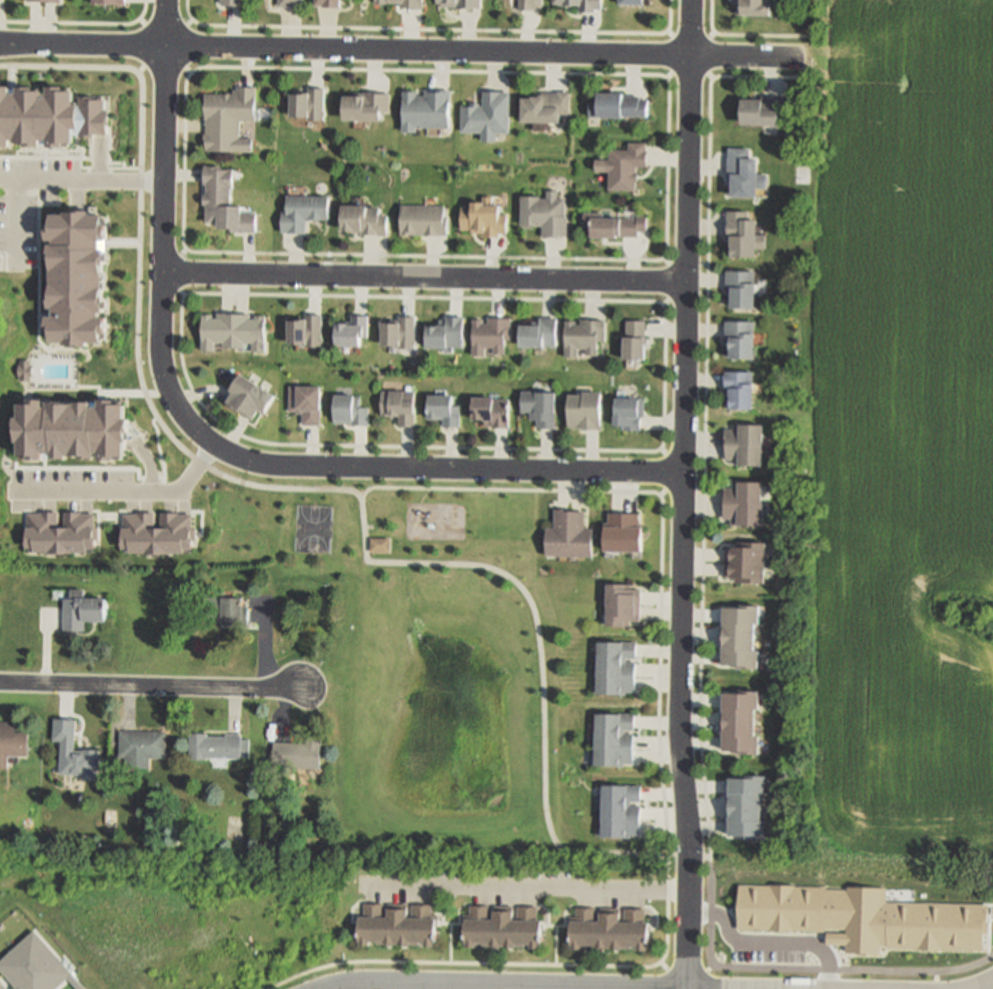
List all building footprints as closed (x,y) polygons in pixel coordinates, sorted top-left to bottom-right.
[(218,8),(241,9),(241,0),(218,0),(218,8)] [(276,8),(299,9),(299,0),(276,0),(276,8)] [(312,9),(337,10),(337,0),(312,0),(312,9)] [(375,2),(375,0),(423,0),(423,8),(408,8),(408,5),(400,5),(400,2),(375,2)] [(438,6),(438,0),(482,0),(482,8),(438,6)] [(520,9),(519,0),(544,0),(544,9),(520,9)] [(556,4),(556,0),(601,0),(601,8),(597,8),(597,12),(580,12),(580,4),(556,4)] [(739,12),(740,0),(773,0),(772,14),(739,12)] [(241,118),(242,136),(253,136),(254,149),(207,150),(207,143),(204,143),(204,134),(207,134),(206,120),(206,118),(206,94),(236,94),(235,91),(239,90),(239,86),(257,86),(257,118),(241,118)] [(326,87),(326,120),(309,120),(309,118),(292,118),(292,92),(310,92),(310,87),(326,87)] [(72,144),(0,142),(0,89),(71,91),(71,97),(107,98),(105,134),(72,133),(72,144)] [(420,96),(428,96),(428,90),(452,90),(451,127),(416,126),(416,131),(404,131),(405,89),(420,89),(420,96)] [(392,91),(392,111),(381,111),(381,121),(346,120),(346,95),(365,95),(365,91),(392,91)] [(483,92),(509,92),(509,133),(494,133),(494,139),(481,139),(481,132),(461,132),(461,106),(483,106),(483,92)] [(558,114),(557,123),(520,122),(518,122),(518,98),(521,98),(531,98),(531,96),(541,96),(541,92),(568,92),(568,115),(558,114)] [(647,98),(646,118),(587,116),(588,103),(595,104),(595,92),(620,92),(620,95),(637,95),(637,98),(647,98)] [(788,95),(787,116),(779,116),(779,125),(742,124),(743,97),(762,98),(762,94),(788,95)] [(645,151),(645,166),(635,166),(634,172),(637,172),(637,182),(634,182),(634,190),(607,189),(608,171),(605,171),(593,171),(593,159),(605,160),(608,160),(608,150),(628,151),(628,142),(645,143),(645,149),(645,151)] [(767,174),(767,187),(758,187),(758,196),(732,195),(732,177),(729,177),(729,147),(751,147),(751,158),(759,158),(759,174),(767,174)] [(258,211),(257,232),(229,232),(229,228),(221,228),(221,223),(207,223),(207,204),(204,204),(204,194),(207,194),(207,182),(205,182),(206,164),(222,165),(222,168),(233,168),(232,203),(242,203),(242,210),(258,211)] [(522,225),(523,195),(542,196),(542,198),(548,198),(548,190),(558,190),(558,197),(568,197),(567,215),(568,215),(568,236),(544,236),(544,225),(522,225)] [(330,197),(329,219),(307,218),(307,232),(283,231),(284,211),(288,211),(289,194),(330,197)] [(462,230),(462,206),(473,206),(473,201),(484,201),(484,195),(494,195),(495,203),(501,203),(502,214),(507,214),(508,231),(500,231),(500,236),(486,237),(486,230),(462,230)] [(390,214),(389,235),(380,235),(380,233),(362,233),(362,232),(355,231),(355,230),(344,229),(345,204),(380,206),(380,213),(390,214)] [(448,215),(448,235),(403,234),(403,204),(446,204),(446,215),(448,215)] [(727,210),(749,210),(749,218),(754,218),(754,257),(733,257),(733,237),(727,237),(727,210)] [(646,231),(638,231),(638,234),(636,234),(636,238),(616,237),(616,238),(589,238),(589,224),(583,224),(583,211),(603,212),(603,219),(630,220),(630,218),(636,218),(636,215),(646,215),(646,231)] [(49,213),(104,215),(101,343),(46,341),(49,213)] [(726,270),(754,270),(754,308),(732,309),(732,295),(729,295),(729,287),(726,287),(726,270)] [(264,314),(263,352),(251,352),(251,343),(242,343),(242,349),(221,348),(221,343),(212,343),(212,351),(199,351),(200,314),(211,315),(211,318),(215,318),(216,312),(249,313),(249,319),(254,319),(254,314),(264,314)] [(318,315),(318,348),(285,347),(285,321),(302,321),(302,315),(318,315)] [(411,315),(411,347),(378,347),(378,321),(396,321),(396,315),(411,315)] [(462,318),(460,347),(447,346),(447,349),(425,348),(426,326),(436,327),(437,320),(444,321),(444,317),(462,318)] [(367,318),(366,336),(359,335),(358,347),(333,346),(334,325),(349,326),(350,318),(367,318)] [(553,318),(553,347),(519,347),(520,326),(536,326),(536,318),(553,318)] [(509,319),(509,340),(502,340),(502,353),(492,353),(492,347),(483,347),(483,356),(471,356),(471,320),(481,320),(481,324),(486,324),(486,319),(509,319)] [(606,320),(605,340),(599,340),(598,354),(589,353),(589,348),(580,347),(579,356),(566,356),(567,320),(577,320),(577,326),(582,326),(583,319),(606,320)] [(628,320),(646,322),(643,360),(624,358),(625,336),(626,336),(628,320)] [(725,321),(754,321),(754,356),(731,356),(731,338),(725,338),(725,321)] [(725,372),(753,372),(753,407),(727,407),(727,389),(725,389),(725,372)] [(271,397),(261,414),(254,410),(248,419),(223,403),(229,394),(226,391),(236,375),(271,397)] [(318,387),(317,424),(300,423),(301,413),(287,413),(287,387),(318,387)] [(415,391),(416,425),(399,426),(399,414),(382,415),(382,391),(415,391)] [(601,392),(602,428),(582,429),(582,426),(569,427),(568,396),(582,396),(582,392),(601,392)] [(556,393),(555,428),(538,428),(538,419),(531,419),(531,411),(521,411),(521,393),(556,393)] [(461,406),(460,428),(444,427),(444,419),(427,418),(428,395),(452,396),(451,405),(461,406)] [(366,408),(365,427),(349,426),(349,422),(330,421),(331,397),(358,398),(358,408),(366,408)] [(509,398),(508,429),(491,429),(491,425),(484,425),(484,419),(472,419),(472,397),(509,398)] [(645,399),(645,414),(642,414),(641,431),(624,430),(624,425),(615,425),(616,398),(645,399)] [(17,403),(126,402),(127,455),(18,457),(17,403)] [(763,423),(763,466),(734,466),(735,459),(724,459),(725,429),(737,429),(737,423),(763,423)] [(763,481),(763,525),(732,525),(732,517),(724,517),(724,488),(732,488),(732,481),(763,481)] [(591,555),(546,555),(546,528),(555,528),(555,508),(584,508),(584,526),(591,526),(591,555)] [(26,512),(95,513),(94,553),(26,552),(26,512)] [(123,512),(192,512),(192,552),(123,551),(123,512)] [(643,551),(605,551),(605,525),(608,525),(608,514),(639,514),(639,522),(643,522),(643,551)] [(371,537),(390,537),(390,552),(371,552),(371,537)] [(765,540),(765,583),(743,583),(743,578),(725,578),(725,540),(765,540)] [(608,624),(607,583),(632,583),(632,590),(641,590),(641,619),(631,619),(631,624),(608,624)] [(83,631),(61,631),(61,599),(69,599),(69,590),(84,590),(84,599),(104,599),(104,623),(83,623),(83,631)] [(204,596),(243,596),(243,605),(249,605),(249,623),(219,623),(219,616),(204,616),(204,596)] [(725,666),(725,608),(757,608),(757,666),(725,666)] [(598,694),(598,642),(636,642),(636,656),(627,656),(627,661),(635,661),(635,692),(621,692),(621,694),(598,694)] [(723,752),(723,692),(759,692),(759,752),(723,752)] [(597,763),(597,713),(635,713),(635,728),(625,728),(625,733),(634,733),(634,763),(597,763)] [(76,752),(84,753),(84,748),(100,749),(98,781),(85,780),(85,776),(61,774),(64,741),(54,740),(56,718),(78,720),(76,752)] [(10,768),(0,768),(0,721),(16,720),(16,732),(30,732),(30,755),(10,755),(10,768)] [(120,731),(166,731),(166,758),(151,758),(151,766),(126,766),(126,757),(120,757),(120,731)] [(190,757),(190,733),(209,733),(209,735),(229,735),(229,732),(243,732),(243,738),(251,738),(251,757),(190,757)] [(322,735),(322,766),(276,766),(276,741),(305,741),(305,735),(322,735)] [(728,839),(728,777),(767,777),(767,839),(728,839)] [(603,836),(603,785),(642,785),(642,798),(630,798),(630,805),(640,805),(640,831),(628,831),(628,836),(603,836)] [(363,903),(382,903),(382,911),(387,911),(387,904),(404,904),(404,911),(411,911),(411,903),(431,903),(431,912),(436,912),(436,946),(424,946),(424,941),(409,941),(409,945),(384,945),(384,941),(368,941),(368,946),(357,946),(357,917),(363,917),(363,903)] [(469,905),(489,905),(489,911),(496,911),(496,905),(512,905),(512,912),(519,912),(519,906),(537,906),(537,916),(540,916),(540,948),(531,948),(531,944),(514,944),(514,948),(490,948),(490,943),(474,943),(474,948),(466,948),(466,918),(469,918),(469,905)] [(576,906),(596,906),(596,912),(605,912),(605,906),(619,906),(619,913),(625,913),(625,906),(644,906),(644,917),(648,917),(648,949),(639,949),(639,945),(622,945),(622,948),(597,948),(597,944),(583,944),(583,948),(572,948),(572,920),(576,920),(576,906)] [(31,931),(84,988),(71,988),(64,981),(55,988),(10,988),(0,978),(0,960),(31,931)]
